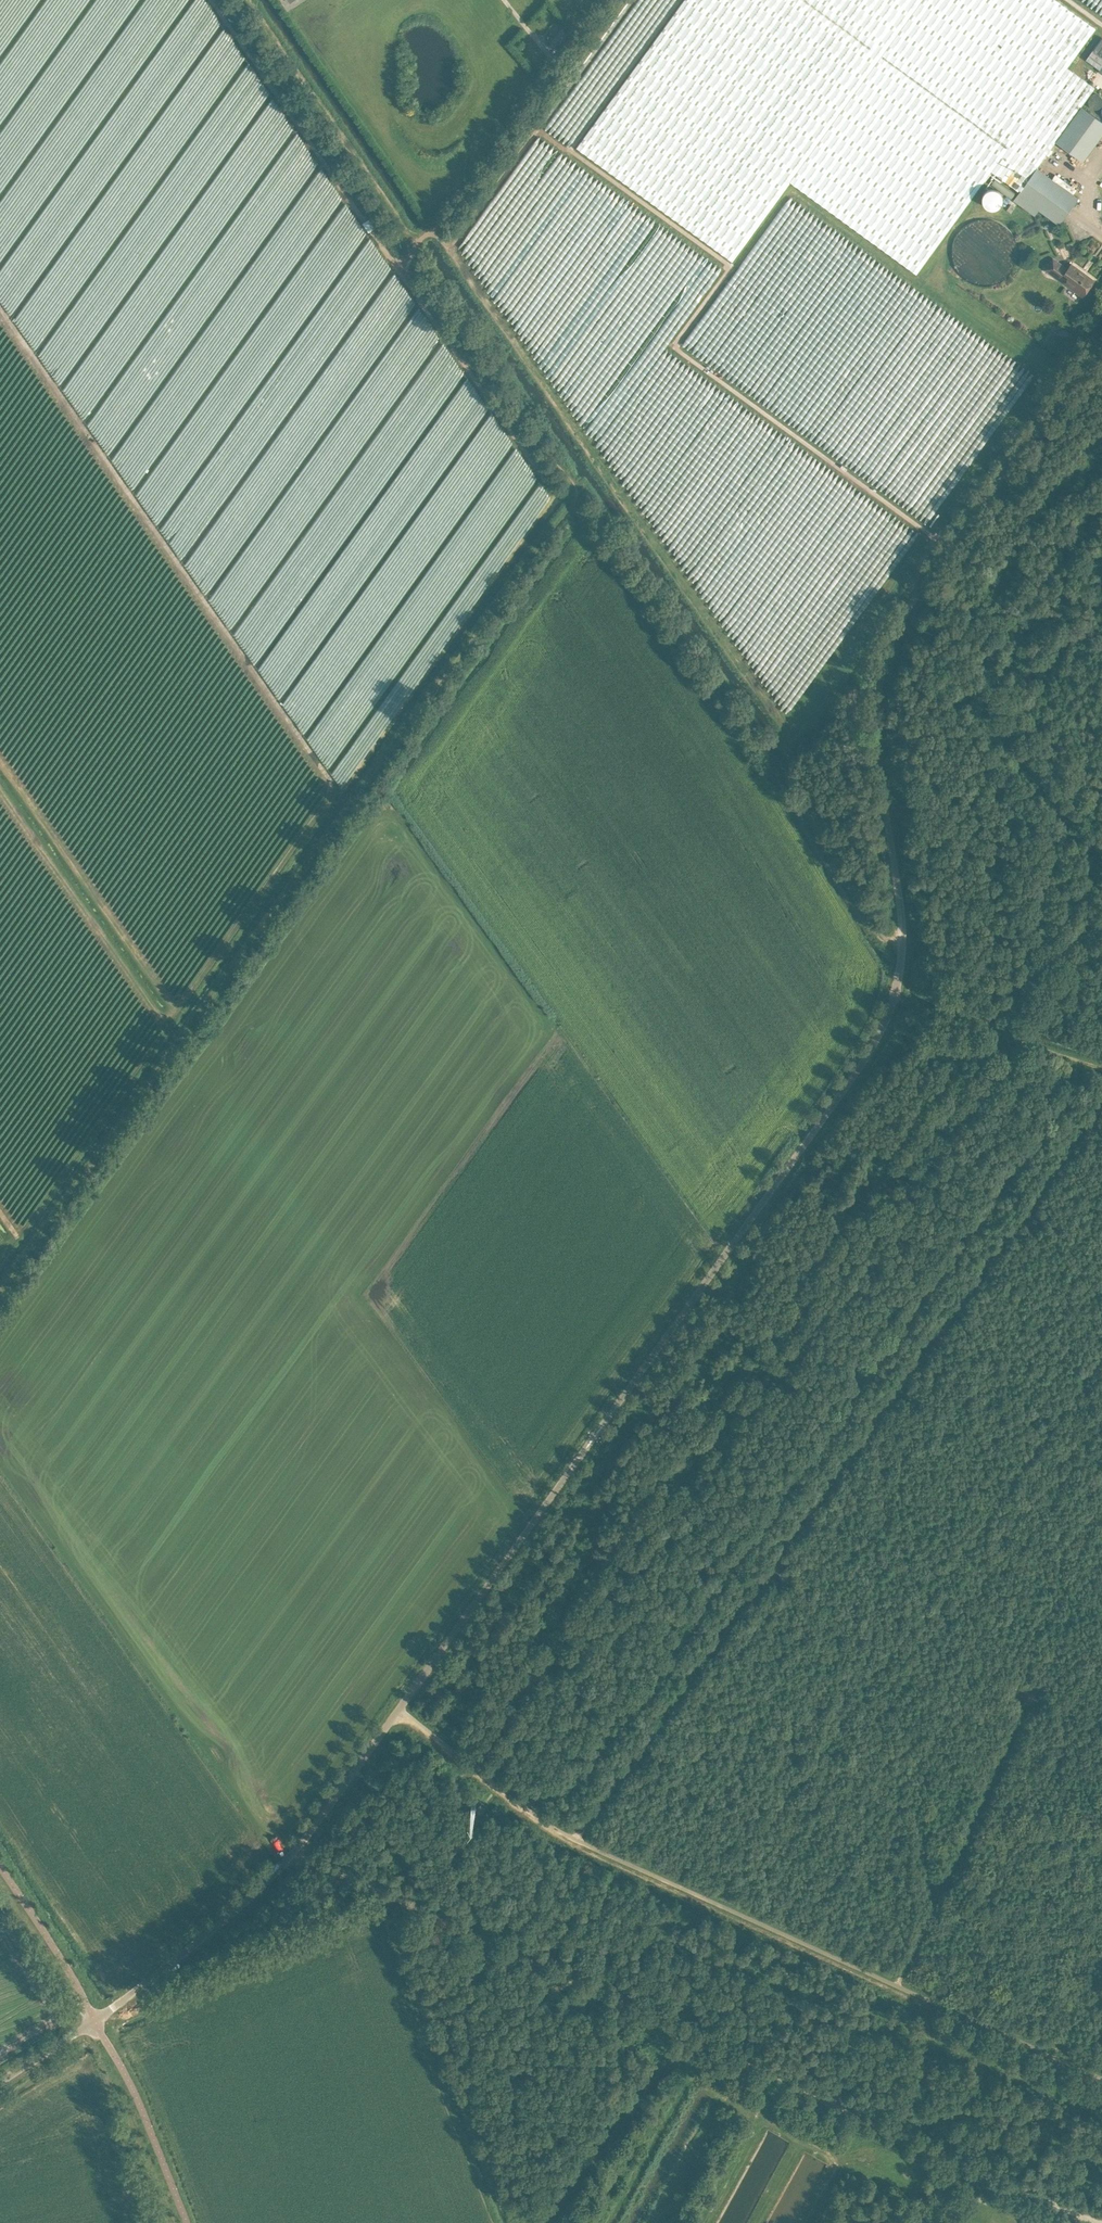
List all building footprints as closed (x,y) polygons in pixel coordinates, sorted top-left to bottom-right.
[(1057,0),(683,0),(577,147),(732,260),(790,182),(917,273),(991,169),(1019,189),(1055,142),(1056,141),(1083,161),(1101,134),(1101,121),(1081,106),(1095,87),(1067,68),(1096,28),(1057,0)] [(554,53),(568,35),(560,30),(546,48),(554,53)] [(1086,59),(1099,69),(1101,65),(1101,38),(1086,59)] [(1088,102),(1088,103),(1089,104),(1089,105),(1090,106),(1090,107),(1091,107),(1092,108),(1093,108),(1094,109),(1095,109),(1097,109),(1098,109),(1099,108),(1100,107),(1101,107),(1101,106),(1101,105),(1101,97),(1101,96),(1100,95),(1099,95),(1098,94),(1097,94),(1096,94),(1095,94),(1094,94),(1093,94),(1092,95),(1091,95),(1090,96),(1090,97),(1089,98),(1089,99),(1088,100),(1088,101),(1088,102)] [(1078,198),(1069,191),(1037,168),(1014,200),(1035,215),(1039,209),(1059,224),(1078,198)] [(1053,258),(1045,269),(1068,286),(1069,284),(1084,294),(1094,280),(1071,264),(1068,269),(1053,258)] [(481,1804),(474,1813),(479,1817),(486,1808),(481,1804)] [(127,2008),(132,2019),(156,2009),(153,2002),(140,2008),(137,2003),(127,2008)] [(1042,2218),(1029,2212),(1024,2222),(1040,2222),(1042,2218)]
